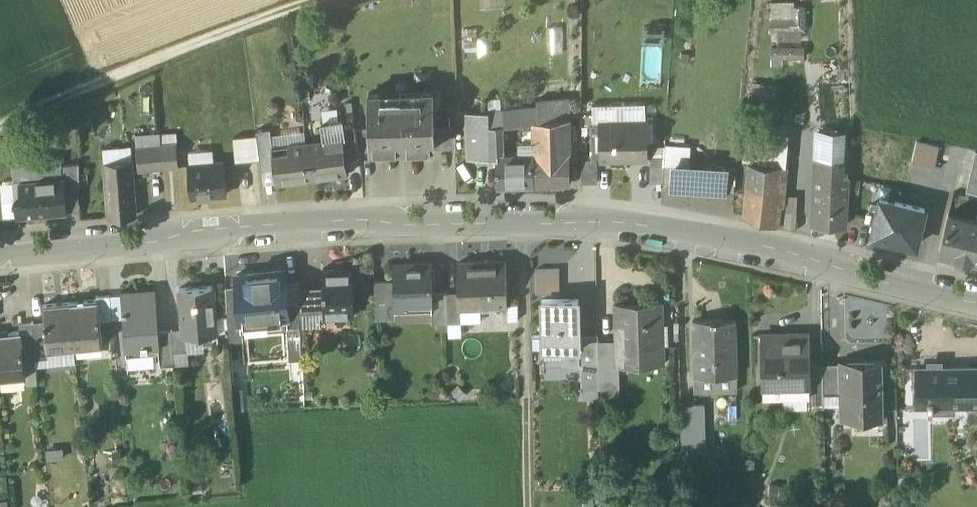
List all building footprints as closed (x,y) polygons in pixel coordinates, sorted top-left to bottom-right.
[(794,7),(794,12),(772,12),(772,29),(804,29),(804,7),(794,7)] [(804,47),(772,47),(772,57),(804,57),(804,47)] [(420,97),(382,98),(381,92),(367,93),(368,122),(367,122),(367,129),(367,133),(368,133),(368,151),(433,150),(433,132),(434,132),(434,121),(433,122),(433,91),(420,91),(420,97)] [(569,96),(535,99),(536,105),(538,105),(540,120),(569,116),(569,96)] [(536,105),(488,110),(490,125),(494,125),(534,120),(540,120),(538,105),(536,105)] [(488,110),(467,112),(468,158),(495,157),(495,154),(494,125),(490,125),(488,110)] [(540,120),(534,120),(534,139),(535,153),(535,183),(569,182),(569,116),(540,120)] [(319,141),(307,142),(311,176),(347,171),(344,149),(343,143),(342,143),(340,130),(344,130),(343,121),(343,117),(321,120),(316,121),(318,136),(319,136),(319,141)] [(354,120),(343,121),(344,130),(340,130),(342,143),(343,143),(344,149),(357,147),(355,130),(354,120)] [(646,122),(601,123),(601,158),(646,158),(646,122)] [(455,127),(442,128),(443,150),(456,149),(455,127)] [(270,128),(256,130),(260,158),(261,169),(274,168),(272,152),(273,151),(270,128)] [(367,133),(367,129),(355,130),(357,147),(358,151),(368,151),(368,133),(367,133)] [(160,132),(135,135),(136,146),(161,143),(160,134),(160,132)] [(784,134),(751,132),(749,162),(782,164),(784,134)] [(842,133),(818,132),(816,188),(848,188),(848,175),(841,175),(842,133)] [(177,133),(160,134),(161,143),(177,142),(177,133)] [(257,136),(234,137),(236,160),(260,158),(257,136)] [(911,160),(933,165),(939,144),(916,138),(911,160)] [(534,139),(519,139),(519,153),(535,153),(534,139)] [(177,142),(161,143),(163,167),(180,165),(178,142),(177,142)] [(273,151),(272,152),(274,168),(276,181),(311,176),(307,142),(288,144),(289,149),(273,151)] [(161,143),(136,146),(137,169),(163,167),(161,143)] [(976,150),(966,190),(976,193),(976,150)] [(519,153),(495,154),(495,157),(497,184),(535,183),(535,153),(519,153)] [(664,157),(650,157),(651,183),(662,183),(664,157)] [(598,182),(597,158),(582,159),(582,182),(598,182)] [(225,160),(188,163),(191,195),(228,191),(225,160)] [(130,161),(114,162),(115,172),(116,183),(132,181),(130,161)] [(46,162),(13,165),(14,181),(17,181),(17,179),(23,179),(47,177),(46,162)] [(782,164),(749,162),(744,217),(777,226),(779,203),(778,203),(782,164)] [(79,163),(63,164),(63,176),(65,176),(66,187),(80,186),(79,163)] [(735,168),(664,164),(663,188),(734,192),(735,168)] [(132,181),(116,183),(115,172),(103,173),(107,218),(135,216),(132,181)] [(47,177),(23,179),(24,195),(18,196),(18,200),(19,214),(68,211),(66,187),(65,176),(63,176),(47,177)] [(848,188),(816,188),(814,224),(846,224),(848,188)] [(917,245),(926,209),(881,198),(872,235),(917,245)] [(18,200),(7,201),(8,216),(19,214),(18,200)] [(949,213),(940,250),(956,254),(956,255),(971,258),(976,259),(976,220),(949,213)] [(507,262),(458,264),(459,292),(460,307),(461,307),(508,305),(507,262)] [(432,263),(394,264),(394,280),(395,304),(395,309),(432,308),(432,299),(433,299),(433,292),(432,263)] [(337,270),(323,271),(324,287),(325,311),(325,316),(355,315),(354,267),(337,268),(337,270)] [(536,269),(537,292),(560,292),(560,269),(536,269)] [(284,271),(237,275),(239,307),(240,322),(288,318),(287,304),(284,271)] [(394,280),(374,281),(375,305),(395,304),(394,280)] [(214,285),(179,288),(183,329),(183,336),(187,335),(218,333),(214,285)] [(324,287),(299,288),(300,312),(325,311),(324,287)] [(155,290),(121,292),(126,348),(143,347),(143,348),(149,348),(148,346),(159,345),(160,345),(159,331),(155,290)] [(447,292),(433,292),(433,299),(432,299),(432,308),(433,322),(448,321),(447,292)] [(459,292),(447,292),(448,321),(462,321),(461,307),(460,307),(459,292)] [(109,294),(96,296),(96,299),(98,299),(100,319),(112,318),(109,294)] [(96,299),(70,302),(74,346),(102,343),(100,319),(98,299),(96,299)] [(580,335),(580,299),(543,299),(544,346),(580,346),(580,335)] [(70,302),(43,304),(45,320),(47,344),(47,348),(74,346),(70,302)] [(299,303),(287,304),(288,318),(289,335),(301,335),(299,303)] [(635,305),(617,305),(618,339),(618,362),(619,362),(645,361),(645,346),(662,346),(661,303),(635,304),(635,305)] [(239,307),(227,308),(229,339),(242,338),(240,322),(239,307)] [(715,319),(715,317),(695,318),(695,345),(697,345),(698,375),(736,374),(735,318),(715,319)] [(45,320),(32,321),(35,345),(47,344),(45,320)] [(32,321),(19,322),(20,330),(21,330),(23,346),(35,345),(32,321)] [(183,329),(171,330),(173,352),(188,351),(187,335),(183,336),(183,329)] [(0,332),(0,376),(25,374),(24,360),(23,346),(21,330),(20,330),(0,332)] [(171,330),(159,331),(160,345),(159,345),(161,365),(173,364),(173,352),(171,330)] [(810,332),(763,332),(764,393),(785,393),(785,383),(809,383),(810,383),(810,362),(810,332)] [(301,335),(289,335),(291,359),(302,358),(301,335)] [(598,340),(597,335),(580,335),(580,346),(580,363),(598,362),(598,340)] [(618,339),(598,340),(598,362),(599,387),(620,387),(619,362),(618,362),(618,339)] [(47,344),(35,345),(36,359),(48,358),(47,348),(47,344)] [(35,345),(23,346),(24,360),(36,359),(35,345)] [(188,351),(173,352),(173,364),(174,365),(189,363),(188,351)] [(866,361),(846,361),(846,390),(851,390),(852,417),(883,416),(881,359),(866,359),(866,361)] [(846,361),(823,362),(824,390),(846,390),(846,361)] [(823,362),(810,362),(810,383),(809,383),(810,407),(824,407),(824,390),(823,362)] [(917,368),(918,404),(929,404),(929,410),(933,410),(933,404),(976,403),(976,367),(917,368)] [(698,375),(695,375),(695,390),(737,390),(737,374),(736,374),(698,375)] [(705,403),(681,404),(682,428),(705,427),(705,403)] [(705,449),(705,427),(682,428),(682,450),(705,449)]
